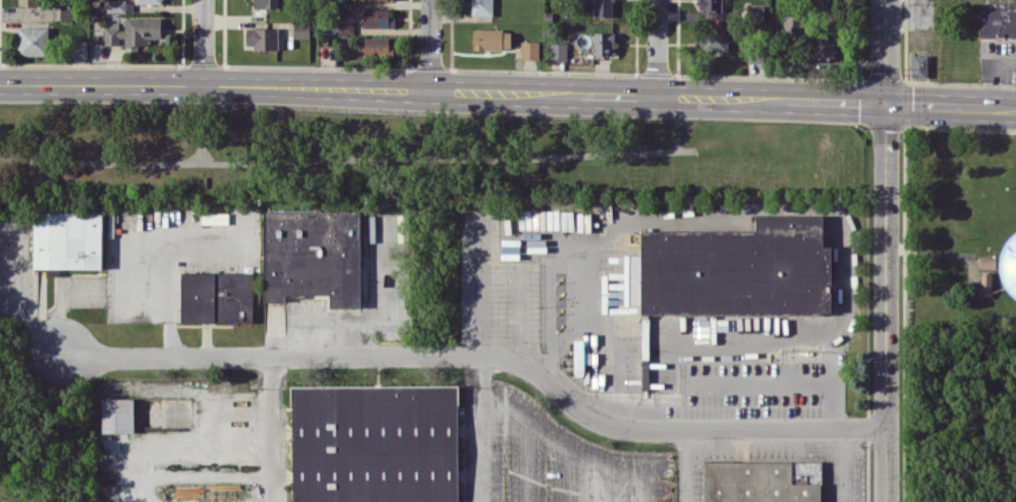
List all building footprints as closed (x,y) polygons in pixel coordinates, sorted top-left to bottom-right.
[(133,11),(132,0),(126,0),(107,0),(107,11),(133,11)] [(254,8),(278,8),(277,0),(254,0),(254,8)] [(472,15),(493,15),(493,0),(472,0),(472,15)] [(613,0),(595,0),(595,16),(613,16),(613,0)] [(700,11),(722,11),(722,0),(700,0),(700,11)] [(980,2),(981,38),(1015,37),(1015,2),(980,2)] [(75,9),(60,8),(60,19),(75,19),(75,9)] [(388,27),(388,8),(363,8),(363,27),(388,27)] [(161,17),(125,17),(125,29),(119,29),(119,22),(104,22),(104,44),(122,44),(122,46),(145,46),(145,38),(161,38),(161,17)] [(338,34),(353,34),(354,22),(338,21),(338,34)] [(294,38),(310,38),(310,23),(293,24),(294,38)] [(18,55),(48,55),(48,27),(18,26),(18,55)] [(278,28),(246,28),(246,48),(277,48),(278,28)] [(473,49),(511,49),(511,29),(473,29),(473,49)] [(618,54),(617,41),(615,41),(614,32),(593,32),(593,55),(618,54)] [(728,33),(702,32),(701,50),(728,51),(728,33)] [(388,37),(364,38),(364,58),(394,57),(394,45),(389,45),(388,37)] [(835,59),(835,40),(814,39),(814,58),(835,59)] [(88,41),(72,41),(72,57),(87,57),(88,41)] [(521,59),(539,59),(539,41),(521,41),(521,59)] [(567,61),(567,43),(550,42),(550,60),(567,61)] [(928,55),(912,54),(911,77),(927,77),(928,55)] [(100,267),(100,208),(31,208),(31,266),(100,267)] [(262,298),(262,209),(358,208),(359,304),(328,304),(328,294),(284,294),(284,297),(262,298)] [(583,214),(585,243),(601,242),(600,209),(590,209),(590,214),(583,214)] [(405,214),(385,214),(386,242),(406,241),(405,214)] [(641,230),(756,230),(756,215),(822,214),(823,245),(831,245),(831,313),(641,314),(641,230)] [(1012,299),(1015,300),(1015,280),(1015,279),(1015,232),(1006,236),(1000,268),(1012,299)] [(251,325),(251,272),(179,272),(179,325),(251,325)] [(981,294),(991,295),(991,272),(981,272),(981,294)] [(290,501),(457,501),(457,384),(290,384),(290,501)] [(133,429),(133,396),(101,396),(101,429),(133,429)] [(703,501),(820,501),(820,459),(703,458),(703,501)]
